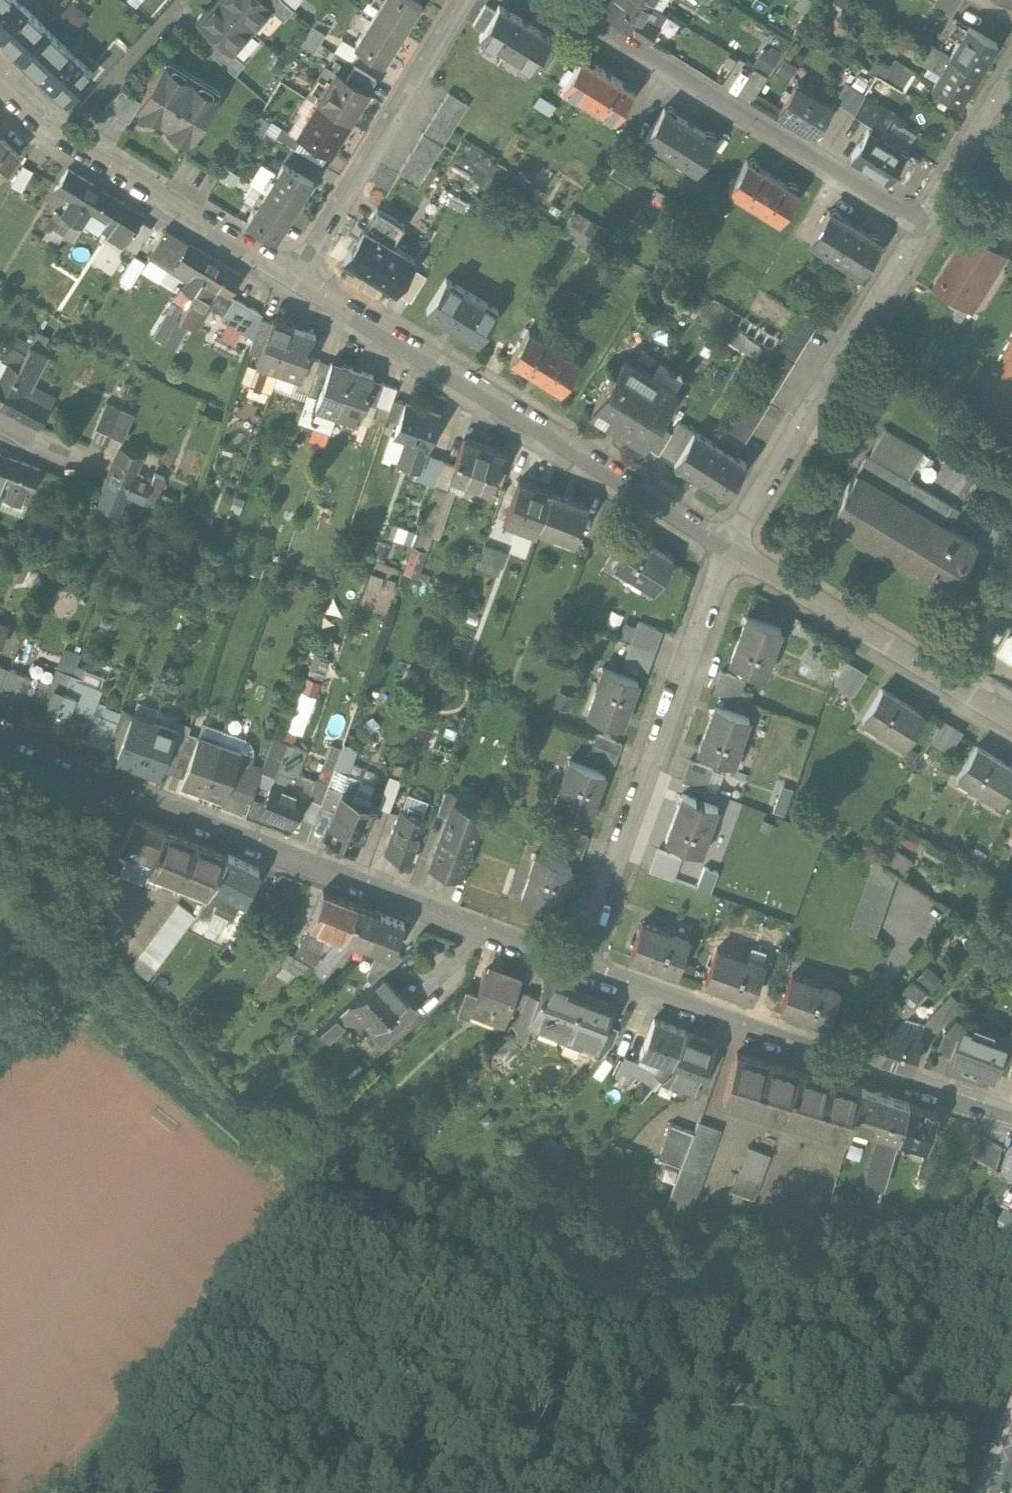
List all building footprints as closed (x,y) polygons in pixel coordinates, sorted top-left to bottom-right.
[(20,54),(45,28),(16,0),(0,0),(0,35),(20,54)] [(52,18),(67,34),(87,14),(74,0),(71,0),(52,18)] [(252,33),(272,12),(272,11),(261,0),(222,0),(219,4),(252,33)] [(272,11),(272,12),(283,23),(294,11),(281,0),(261,0),(272,11)] [(294,11),(304,0),(281,0),(294,11)] [(404,35),(422,6),(420,4),(412,0),(384,0),(374,17),(404,35)] [(651,5),(643,0),(613,0),(604,14),(644,38),(649,30),(639,23),(651,5)] [(961,0),(937,0),(933,5),(951,16),(961,0)] [(200,28),(217,43),(232,56),(233,55),(252,33),(219,4),(211,13),(206,14),(199,21),(200,28)] [(473,27),(483,33),(496,13),(486,7),(473,27)] [(552,39),(499,7),(496,13),(483,33),(479,39),(532,71),(536,65),(548,45),(552,39)] [(363,53),(384,65),(385,66),(404,35),(374,17),(355,47),(363,53)] [(949,57),(978,74),(979,74),(997,44),(968,26),(949,57)] [(45,28),(20,54),(67,99),(92,73),(45,28)] [(312,28),(307,36),(320,44),(325,36),(312,28)] [(320,44),(307,36),(302,45),(315,53),(320,44)] [(217,43),(208,53),(236,77),(246,66),(233,55),(232,56),(217,43)] [(767,43),(741,88),(755,96),(781,52),(767,43)] [(558,51),(548,45),(536,65),(546,72),(558,51)] [(960,104),(978,74),(949,57),(931,45),(924,57),(919,54),(916,59),(940,73),(932,87),(960,104)] [(338,74),(367,92),(376,79),(355,66),(335,53),(317,81),(329,89),(338,74)] [(355,66),(376,79),(384,65),(363,53),(355,66)] [(582,59),(563,90),(614,121),(633,90),(582,59)] [(896,60),(884,79),(902,89),(914,71),(896,60)] [(139,105),(141,106),(193,138),(217,97),(164,64),(141,102),(139,105)] [(329,89),(319,105),(348,122),(367,92),(338,74),(329,89)] [(835,102),(853,113),(864,95),(846,84),(835,102)] [(823,101),(796,85),(779,112),(779,113),(791,120),(814,134),(815,135),(832,106),(823,101)] [(130,123),(141,106),(139,105),(141,102),(121,89),(105,108),(130,123)] [(449,94),(398,176),(418,188),(468,106),(449,94)] [(871,124),(868,129),(876,134),(883,138),(897,115),(864,95),(853,113),(871,124)] [(319,105),(301,135),(330,153),(348,122),(319,105)] [(716,141),(664,109),(645,140),(697,172),(716,141)] [(253,124),(266,132),(271,124),(258,116),(253,124)] [(260,141),(266,132),(253,124),(247,133),(260,141)] [(293,149),(296,151),(303,140),(283,127),(276,138),(293,149)] [(876,134),(868,129),(851,157),(887,179),(892,172),(905,181),(918,160),(904,151),(910,142),(894,132),(888,142),(883,138),(876,134)] [(18,155),(0,136),(0,174),(18,155)] [(462,142),(454,154),(489,175),(496,163),(462,142)] [(293,149),(284,162),(314,181),(323,167),(296,151),(293,149)] [(489,175),(454,154),(447,166),(482,187),(489,175)] [(798,192),(747,160),(728,191),(779,223),(798,192)] [(284,162),(266,192),(296,211),(314,181),(284,162)] [(496,163),(489,175),(524,196),(531,184),(496,163)] [(33,171),(23,165),(11,186),(21,191),(33,171)] [(73,200),(64,216),(72,221),(95,184),(69,168),(56,190),(73,200)] [(226,168),(220,178),(233,186),(239,176),(226,168)] [(524,196),(489,175),(482,187),(516,208),(524,196)] [(95,184),(72,221),(82,227),(91,212),(108,222),(109,222),(122,201),(95,184)] [(296,211),(266,192),(247,223),(277,242),(296,211)] [(109,222),(108,222),(102,230),(125,245),(144,215),(122,201),(109,222)] [(364,229),(345,260),(396,291),(415,260),(392,246),(404,225),(377,208),(364,229)] [(610,233),(575,211),(567,223),(602,245),(610,233)] [(881,242),(829,211),(810,242),(862,273),(881,242)] [(66,232),(72,221),(64,216),(60,214),(53,224),(66,232)] [(602,245),(567,223),(560,235),(595,257),(602,245)] [(151,227),(141,245),(153,252),(164,234),(151,227)] [(1001,252),(967,231),(932,288),(966,309),(1001,252)] [(189,243),(175,265),(193,276),(184,290),(183,291),(192,296),(214,259),(189,243)] [(129,287),(146,262),(135,254),(118,279),(129,287)] [(192,296),(185,308),(179,321),(192,329),(216,290),(229,298),(242,276),(214,259),(192,296)] [(446,280),(427,310),(479,342),(497,311),(446,280)] [(183,291),(184,290),(182,288),(174,302),(185,308),(192,296),(183,291)] [(709,294),(702,306),(736,327),(744,315),(709,294)] [(220,321),(253,341),(260,320),(261,317),(234,300),(220,321)] [(736,327),(702,306),(694,318),(729,339),(736,327)] [(819,322),(799,310),(749,392),(769,404),(819,322)] [(744,315),(736,327),(771,348),(778,336),(744,315)] [(271,324),(260,320),(253,341),(248,354),(259,358),(271,324)] [(272,320),(271,324),(259,358),(256,365),(257,366),(255,370),(260,372),(254,389),(271,395),(278,373),(294,328),(272,320)] [(736,327),(729,339),(763,360),(771,348),(736,327)] [(316,336),(294,328),(278,373),(298,380),(300,381),(309,358),(316,336)] [(529,330),(510,361),(561,393),(580,362),(529,330)] [(319,361),(309,358),(300,381),(298,380),(294,391),(307,396),(319,361)] [(10,385),(19,369),(21,363),(15,360),(12,365),(9,363),(1,380),(0,380),(0,404),(10,385)] [(623,360),(591,412),(644,445),(657,423),(675,392),(623,360)] [(329,365),(319,361),(307,396),(317,399),(329,365)] [(329,365),(317,399),(307,396),(297,424),(329,435),(336,416),(352,371),(330,363),(329,365)] [(19,369),(10,385),(21,390),(29,374),(19,369)] [(374,378),(352,371),(336,416),(358,424),(364,405),(373,382),(374,378)] [(384,386),(373,382),(364,405),(375,409),(376,407),(384,386)] [(10,385),(0,404),(0,408),(27,422),(38,400),(21,390),(10,385)] [(397,390),(384,386),(376,407),(390,412),(397,390)] [(743,446),(769,404),(749,392),(723,434),(743,446)] [(96,430),(110,436),(121,410),(107,404),(96,430)] [(440,418),(405,405),(393,438),(403,441),(395,462),(419,470),(426,449),(428,450),(440,418)] [(121,410),(110,436),(124,442),(135,416),(121,410)] [(678,422),(671,432),(659,453),(675,462),(693,432),(678,422)] [(657,423),(644,445),(658,453),(659,453),(671,432),(657,423)] [(693,432),(675,462),(726,494),(745,463),(694,431),(693,432)] [(503,457),(463,442),(449,480),(490,494),(503,457)] [(109,475),(150,493),(153,485),(151,484),(136,477),(144,459),(121,449),(109,475)] [(867,454),(828,519),(949,590),(977,543),(940,522),(951,504),(867,454)] [(0,455),(0,494),(28,504),(41,471),(0,455)] [(434,487),(443,464),(428,459),(420,482),(434,487)] [(128,497),(145,504),(150,493),(109,475),(96,505),(120,515),(128,497)] [(153,485),(150,493),(158,497),(165,481),(155,476),(151,484),(153,485)] [(550,496),(518,484),(504,524),(516,528),(518,523),(538,530),(550,496)] [(587,509),(550,496),(538,530),(575,544),(587,509)] [(633,536),(613,568),(628,577),(628,576),(654,592),(673,561),(633,536)] [(477,569),(500,573),(505,549),(482,545),(477,569)] [(747,616),(730,661),(766,674),(772,658),(770,658),(781,628),(747,616)] [(660,631),(638,623),(624,663),(646,671),(660,631)] [(996,656),(1011,666),(1011,630),(996,656)] [(53,689),(64,693),(75,667),(75,666),(63,661),(59,672),(56,670),(49,687),(53,689)] [(847,665),(835,685),(854,697),(867,677),(847,665)] [(104,678),(75,667),(64,693),(49,733),(78,744),(81,737),(85,739),(94,714),(90,712),(104,678)] [(597,686),(587,715),(621,727),(637,681),(602,669),(596,686),(597,686)] [(723,671),(715,692),(737,700),(744,679),(723,671)] [(47,706),(28,698),(19,721),(49,733),(64,693),(53,689),(47,706)] [(883,691),(863,724),(878,733),(879,731),(906,747),(925,716),(883,691)] [(714,704),(698,750),(734,763),(740,746),(739,745),(749,717),(714,704)] [(125,732),(118,754),(116,758),(138,766),(154,721),(132,713),(125,732)] [(94,714),(85,739),(85,740),(107,749),(115,728),(117,723),(94,714)] [(154,721),(138,766),(158,773),(160,769),(169,743),(174,728),(154,721)] [(944,723),(932,743),(951,755),(963,735),(944,723)] [(115,728),(107,749),(107,750),(118,754),(125,732),(115,728)] [(223,732),(219,744),(240,752),(252,756),(252,750),(249,744),(244,739),(223,732)] [(344,736),(334,765),(347,770),(357,741),(344,736)] [(598,736),(590,756),(612,764),(620,744),(598,736)] [(191,756),(184,778),(182,782),(203,789),(219,744),(198,737),(191,756)] [(285,743),(257,813),(292,827),(304,795),(289,789),(304,750),(300,749),(302,745),(293,741),(291,745),(285,743)] [(169,743),(160,769),(172,773),(180,751),(181,747),(169,743)] [(219,744),(203,789),(224,796),(225,793),(240,752),(219,744)] [(959,782),(974,791),(975,789),(1001,805),(1011,787),(1011,769),(979,749),(959,782)] [(180,751),(172,773),(184,778),(191,756),(180,751)] [(252,756),(240,752),(225,793),(249,802),(261,769),(248,765),(252,756)] [(690,760),(683,781),(705,789),(712,768),(690,760)] [(554,807),(588,819),(604,774),(569,762),(563,778),(564,778),(554,807)] [(315,778),(307,798),(320,803),(328,783),(315,778)] [(329,779),(328,783),(320,803),(335,808),(338,800),(344,784),(329,779)] [(453,801),(455,802),(457,795),(444,791),(437,812),(448,816),(453,801)] [(683,792),(666,839),(702,852),(708,834),(707,833),(717,805),(683,792)] [(369,811),(338,800),(335,808),(330,824),(338,826),(332,843),(355,851),(369,811)] [(448,816),(432,862),(460,872),(481,811),(455,802),(453,801),(448,816)] [(401,807),(385,853),(409,862),(426,816),(401,807)] [(166,830),(134,818),(120,852),(127,855),(124,863),(148,873),(149,870),(166,830)] [(564,829),(557,850),(579,858),(586,837),(564,829)] [(228,856),(166,830),(149,870),(208,894),(213,885),(228,856)] [(680,857),(658,850),(650,870),(672,878),(680,857)] [(571,868),(535,855),(529,873),(530,873),(520,901),(554,914),(571,868)] [(257,871),(228,856),(213,885),(242,900),(257,871)] [(894,873),(874,859),(850,927),(873,935),(894,873)] [(358,905),(323,891),(310,925),(340,936),(344,938),(358,905)] [(107,903),(89,920),(105,936),(123,920),(107,903)] [(177,903),(130,965),(148,979),(196,918),(177,903)] [(202,905),(196,918),(206,923),(213,910),(202,905)] [(382,914),(358,905),(344,938),(340,936),(332,945),(344,952),(354,939),(370,945),(382,914)] [(382,914),(370,945),(381,950),(391,954),(391,952),(403,922),(382,914)] [(670,932),(642,922),(630,955),(676,971),(688,935),(671,930),(670,932)] [(344,952),(332,945),(320,956),(327,963),(324,966),(329,970),(344,952)] [(716,947),(705,981),(751,997),(763,961),(746,955),(745,957),(716,947)] [(391,954),(381,950),(366,974),(370,977),(373,975),(377,979),(382,974),(394,963),(397,954),(391,952),(391,954)] [(465,991),(456,1016),(468,1020),(473,1004),(491,1011),(493,1005),(507,1010),(519,977),(502,971),(500,978),(485,973),(477,995),(465,991)] [(820,983),(792,973),(780,1007),(826,1022),(838,987),(821,981),(820,983)] [(382,974),(377,979),(335,1017),(342,1024),(355,1012),(372,1030),(405,1000),(382,974)] [(580,994),(544,980),(538,998),(531,1016),(533,1017),(531,1024),(540,1027),(543,1021),(566,1030),(580,994)] [(888,992),(866,1019),(882,1024),(904,997),(899,994),(896,998),(888,992)] [(531,1016),(538,998),(527,994),(521,1011),(508,1023),(517,1032),(515,1038),(524,1042),(531,1024),(533,1017),(531,1016)] [(580,994),(566,1030),(561,1043),(582,1051),(583,1046),(593,1050),(594,1045),(598,1047),(606,1025),(613,1007),(580,994)] [(950,994),(923,1022),(925,1023),(924,1027),(936,1031),(943,1024),(953,1012),(961,1003),(950,994)] [(413,1009),(405,1000),(372,1030),(380,1039),(413,1009)] [(953,1012),(943,1024),(947,1025),(959,1030),(950,1054),(948,1060),(993,1076),(1008,1036),(964,1020),(965,1016),(953,1012)] [(343,1025),(342,1024),(335,1017),(307,1043),(312,1049),(321,1040),(324,1043),(343,1025)] [(904,1017),(893,1028),(888,1026),(878,1058),(911,1068),(924,1027),(925,1023),(923,1022),(904,1017)] [(882,1024),(866,1019),(856,1051),(878,1058),(888,1026),(882,1024)] [(684,1031),(654,1020),(642,1054),(672,1065),(684,1031)] [(606,1025),(598,1047),(594,1056),(601,1059),(613,1044),(618,1030),(606,1025)] [(959,1030),(947,1025),(938,1050),(950,1054),(959,1030)] [(714,1042),(684,1031),(672,1065),(662,1077),(696,1090),(714,1042)] [(518,1049),(509,1040),(497,1052),(506,1061),(518,1049)] [(861,1089),(737,1054),(722,1102),(739,1107),(741,1101),(771,1110),(770,1116),(802,1125),(804,1119),(833,1128),(832,1134),(847,1138),(851,1124),(861,1089)] [(651,1067),(647,1073),(653,1076),(656,1071),(651,1067)] [(879,1093),(861,1089),(851,1124),(885,1134),(897,1138),(907,1103),(890,1098),(890,1097),(879,1093)] [(907,1103),(897,1138),(908,1141),(926,1146),(937,1111),(925,1107),(925,1108),(907,1103)] [(694,1132),(681,1167),(663,1216),(694,1217),(694,1204),(721,1130),(698,1121),(694,1132)] [(658,1158),(681,1167),(694,1132),(671,1124),(658,1158)] [(887,1168),(897,1138),(885,1134),(874,1170),(879,1172),(880,1166),(887,1168)] [(981,1137),(969,1158),(994,1171),(1005,1151),(981,1137)] [(908,1141),(897,1138),(887,1168),(894,1170),(893,1176),(897,1177),(908,1141)] [(753,1198),(771,1152),(748,1143),(730,1189),(753,1198)] [(1001,1208),(1011,1214),(1011,1188),(1001,1208)] [(986,1210),(980,1221),(1011,1238),(1011,1224),(986,1210)]
